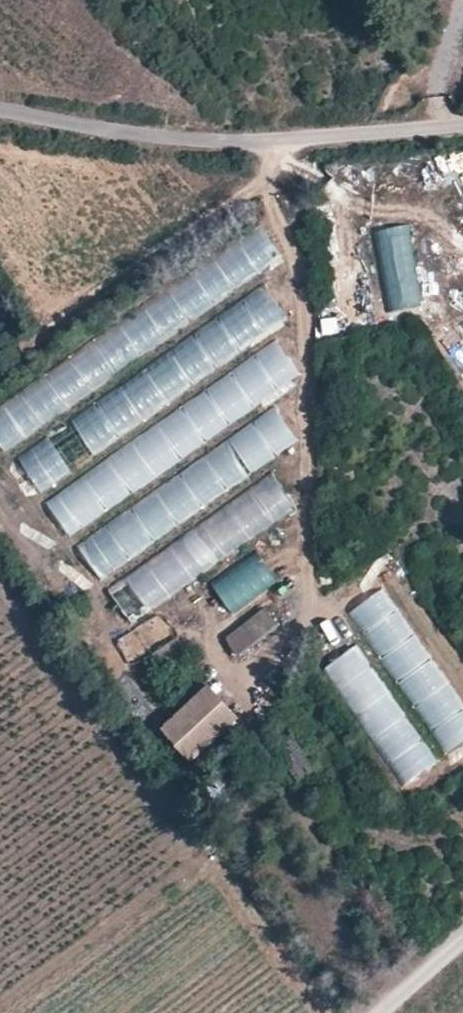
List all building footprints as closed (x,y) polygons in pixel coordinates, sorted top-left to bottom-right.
[(374,232),(390,314),(424,307),(408,226),(374,232)] [(0,399),(0,441),(288,266),(269,236),(0,399)] [(272,293),(15,452),(35,484),(292,325),(272,293)] [(274,350),(93,465),(116,501),(297,386),(274,350)] [(280,413),(75,538),(97,574),(302,448),(280,413)] [(47,504),(70,537),(110,510),(86,477),(47,504)] [(277,478),(107,587),(128,619),(298,510),(277,478)] [(220,613),(276,581),(259,552),(203,585),(220,613)] [(356,607),(442,756),(462,744),(462,708),(449,683),(441,688),(385,591),(356,607)] [(241,658),(280,626),(265,607),(225,639),(241,658)] [(400,785),(432,767),(363,646),(331,664),(400,785)] [(233,720),(204,688),(158,728),(187,761),(233,720)]
